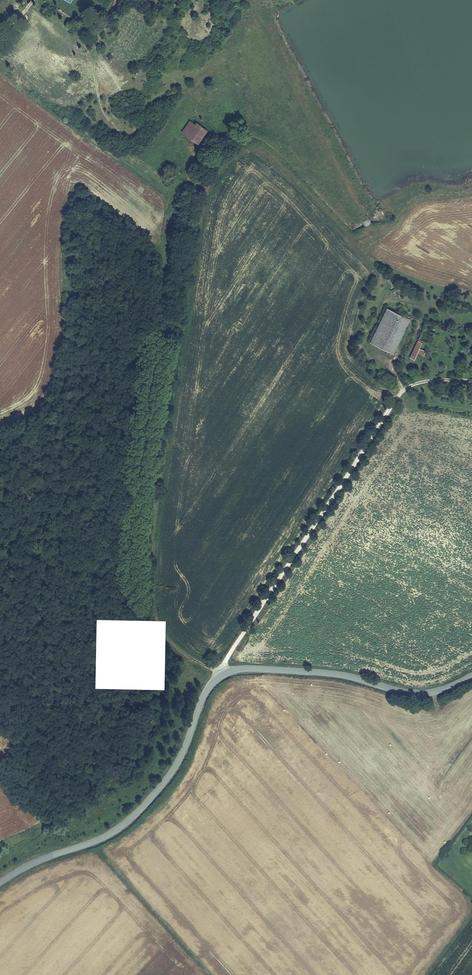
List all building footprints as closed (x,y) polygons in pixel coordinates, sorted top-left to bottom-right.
[(191,120),(183,131),(199,143),(208,130),(204,127),(201,125),(198,122),(196,124),(191,120)] [(392,353),(407,320),(385,308),(369,343),(392,353)] [(430,331),(433,325),(425,322),(410,357),(414,359),(417,352),(424,355),(425,350),(419,348),(422,341),(432,343),(434,332),(430,331)]
